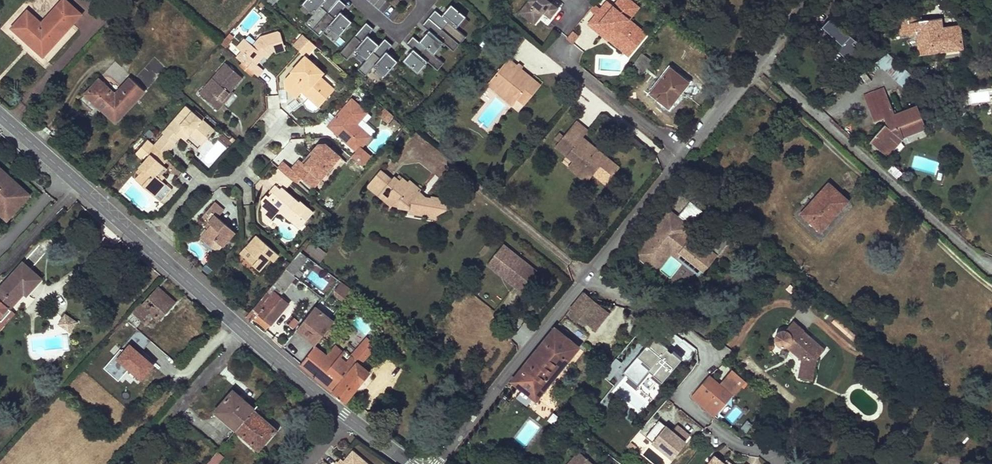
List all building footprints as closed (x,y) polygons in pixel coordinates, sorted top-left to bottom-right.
[(27,10),(11,29),(43,57),(82,14),(66,0),(62,0),(42,23),(27,10)] [(338,0),(305,0),(302,4),(314,14),(305,24),(312,30),(338,0)] [(339,0),(338,0),(312,30),(319,36),(328,25),(339,36),(352,21),(340,11),(345,5),(339,0)] [(549,0),(529,0),(519,13),(533,25),(543,13),(550,18),(558,8),(548,0),(549,0)] [(629,0),(618,0),(613,7),(606,2),(600,10),(595,15),(588,25),(601,36),(606,30),(612,35),(608,40),(622,51),(625,47),(630,46),(634,50),(640,42),(633,35),(638,28),(628,20),(638,8),(629,0)] [(436,11),(430,18),(460,44),(466,37),(456,28),(466,17),(451,4),(441,16),(436,11)] [(594,5),(589,10),(595,15),(600,10),(594,5)] [(848,31),(827,14),(819,23),(840,41),(835,46),(842,52),(851,41),(844,36),(848,31)] [(899,28),(894,29),(895,36),(917,33),(920,54),(962,48),(959,26),(942,28),(940,18),(920,20),(920,15),(898,18),(899,28)] [(460,44),(430,18),(424,25),(430,30),(420,41),(434,54),(444,42),(454,51),(460,44)] [(372,29),(365,23),(339,53),(346,59),(355,50),(366,60),(379,45),(368,35),(372,29)] [(646,34),(638,28),(633,35),(640,42),(646,34)] [(606,30),(601,36),(607,41),(608,40),(612,35),(606,30)] [(579,36),(573,31),(566,38),(572,43),(579,36)] [(244,53),(238,59),(258,76),(263,70),(257,64),(264,56),(271,48),(273,50),(276,53),(286,50),(281,33),(278,32),(261,37),(253,46),(245,39),(237,48),(244,53)] [(225,48),(231,42),(226,37),(223,41),(221,44),(225,48)] [(420,41),(414,37),(408,44),(413,49),(403,60),(418,73),(428,61),(438,70),(444,63),(434,54),(420,41)] [(391,45),(384,39),(379,45),(366,60),(358,69),(365,75),(374,65),(385,75),(398,60),(386,50),(391,45)] [(628,56),(634,50),(630,46),(625,47),(622,51),(628,56)] [(271,48),(264,56),(266,58),(273,50),(271,48)] [(642,53),(631,67),(641,75),(652,61),(642,53)] [(853,71),(859,83),(889,66),(883,54),(853,71)] [(305,57),(285,79),(286,89),(296,98),(302,92),(303,90),(306,92),(307,91),(310,94),(308,97),(319,107),(334,90),(320,77),(321,75),(316,70),(317,68),(305,57)] [(518,99),(525,105),(541,85),(521,69),(519,71),(516,68),(517,66),(508,59),(488,85),(499,94),(504,88),(518,99)] [(226,63),(199,94),(218,110),(225,103),(222,101),(231,90),(242,78),(226,63)] [(651,93),(669,108),(680,93),(673,88),(682,77),(670,68),(658,84),(655,88),(651,93)] [(682,77),(673,88),(680,93),(688,83),(682,77)] [(115,123),(145,91),(130,78),(115,94),(99,79),(85,94),(98,106),(100,104),(103,108),(101,110),(115,123)] [(482,85),(475,93),(478,96),(486,88),(482,85)] [(504,88),(499,94),(513,105),(518,99),(504,88)] [(231,90),(222,101),(225,103),(234,92),(231,90)] [(885,125),(871,141),(885,154),(899,138),(925,128),(917,107),(895,116),(885,90),(865,98),(874,123),(887,118),(890,126),(887,127),(885,125)] [(352,99),(328,126),(340,137),(341,135),(345,138),(343,140),(358,152),(371,137),(357,125),(368,113),(352,99)] [(164,135),(155,145),(166,155),(176,144),(175,143),(180,136),(186,130),(190,134),(202,145),(215,131),(187,106),(163,133),(164,135)] [(378,115),(387,123),(394,116),(385,108),(378,115)] [(577,121),(567,132),(579,142),(583,137),(588,131),(577,121)] [(186,130),(180,136),(185,140),(190,134),(186,130)] [(567,132),(556,146),(567,155),(573,161),(570,164),(582,174),(586,168),(593,174),(606,184),(620,168),(603,154),(601,157),(595,152),(591,157),(583,150),(590,143),(583,137),(579,142),(567,132)] [(590,143),(583,150),(591,157),(595,152),(601,157),(603,154),(590,143)] [(155,145),(154,144),(147,152),(151,155),(139,168),(140,169),(137,173),(140,176),(136,180),(154,196),(166,184),(159,178),(156,176),(159,173),(165,166),(164,165),(169,158),(166,155),(155,145)] [(287,165),(281,171),(293,181),(298,175),(302,178),(313,188),(340,157),(326,144),(319,145),(312,153),(314,155),(305,165),(303,163),(300,160),(292,169),(287,165)] [(312,153),(303,163),(305,165),(314,155),(312,153)] [(573,161),(567,155),(562,162),(568,167),(570,164),(573,161)] [(570,164),(568,167),(587,182),(593,174),(586,168),(582,174),(570,164)] [(3,190),(0,193),(0,213),(2,215),(7,209),(13,214),(26,200),(21,194),(25,189),(0,166),(0,188),(3,190)] [(279,169),(269,180),(275,186),(271,191),(274,193),(269,197),(267,195),(262,201),(262,211),(272,219),(276,213),(282,213),(299,228),(313,212),(301,201),(299,203),(285,190),(293,181),(281,171),(279,169)] [(403,178),(400,181),(397,178),(395,177),(392,180),(381,171),(367,187),(379,197),(387,187),(392,190),(390,198),(400,200),(398,207),(398,208),(409,210),(409,213),(425,216),(425,217),(437,219),(437,215),(438,211),(440,210),(442,213),(446,210),(447,205),(442,204),(443,199),(431,197),(431,198),(426,197),(422,199),(408,188),(408,183),(403,178)] [(298,175),(293,181),(297,184),(302,178),(298,175)] [(409,181),(408,183),(420,192),(421,190),(409,181)] [(420,192),(408,183),(408,188),(422,199),(426,197),(420,192)] [(166,184),(154,196),(161,202),(172,190),(166,184)] [(812,202),(814,204),(803,215),(821,231),(848,201),(829,184),(812,202)] [(387,187),(379,197),(390,205),(398,207),(400,200),(390,198),(392,190),(387,187)] [(31,195),(25,189),(21,194),(26,200),(31,195)] [(953,196),(958,201),(962,197),(958,192),(953,196)] [(215,202),(202,217),(209,223),(211,225),(208,229),(200,237),(212,247),(216,241),(223,247),(235,232),(218,218),(224,211),(215,202)] [(802,214),(803,215),(814,204),(812,202),(802,214)] [(13,214),(7,209),(2,215),(7,220),(13,214)] [(262,211),(263,221),(267,225),(272,219),(262,211)] [(648,240),(636,254),(656,270),(671,252),(678,258),(682,253),(704,270),(715,256),(693,238),(691,241),(676,229),(682,222),(670,212),(660,225),(663,228),(661,231),(660,230),(657,233),(650,242),(648,240)] [(690,228),(682,222),(676,229),(691,241),(693,238),(686,233),(690,228)] [(707,242),(718,251),(732,234),(721,225),(707,242)] [(257,235),(251,242),(254,244),(244,257),(260,271),(270,258),(273,261),(279,254),(257,235)] [(216,241),(212,247),(218,252),(223,247),(216,241)] [(251,242),(241,254),(244,257),(254,244),(251,242)] [(326,253),(312,242),(306,250),(320,261),(326,253)] [(514,286),(520,291),(532,276),(527,272),(531,267),(503,244),(490,260),(517,282),(514,286)] [(487,264),(514,286),(517,282),(490,260),(487,264)] [(209,274),(216,266),(210,261),(203,269),(209,274)] [(41,279),(23,263),(0,289),(0,301),(10,309),(24,293),(27,295),(41,279)] [(536,271),(531,267),(527,272),(532,276),(536,271)] [(251,321),(253,318),(267,330),(271,324),(288,304),(280,297),(285,291),(285,290),(295,277),(294,276),(286,269),(270,288),(275,292),(272,296),(267,292),(249,314),(246,317),(251,321)] [(136,311),(144,318),(150,312),(160,321),(176,303),(158,287),(136,311)] [(343,303),(350,294),(346,291),(339,300),(343,303)] [(570,310),(596,331),(610,313),(584,292),(570,310)] [(6,313),(10,309),(0,301),(0,308),(6,313)] [(297,330),(309,339),(312,342),(330,320),(315,307),(297,330)] [(124,324),(131,331),(144,318),(136,311),(124,324)] [(57,324),(66,330),(73,319),(65,313),(57,324)] [(285,323),(294,329),(300,320),(291,314),(285,323)] [(832,322),(856,344),(860,339),(836,318),(832,322)] [(66,330),(70,333),(78,322),(73,319),(66,330)] [(316,345),(333,322),(330,320),(312,342),(316,344),(316,345)] [(791,325),(801,334),(804,331),(794,322),(791,325)] [(114,335),(121,342),(131,331),(124,324),(114,335)] [(825,350),(804,331),(801,334),(791,325),(786,331),(783,330),(781,331),(779,332),(777,334),(776,336),(775,339),(775,340),(776,343),(777,345),(779,346),(781,347),(784,347),(786,347),(801,360),(798,378),(813,380),(817,359),(825,350)] [(555,328),(512,381),(522,389),(516,397),(527,405),(533,398),(537,400),(579,347),(562,334),(564,331),(560,328),(558,331),(555,328)] [(297,330),(295,333),(306,342),(309,339),(297,330)] [(131,331),(121,342),(131,351),(141,340),(131,331)] [(663,381),(683,356),(654,334),(623,373),(638,385),(649,371),(663,381)] [(368,337),(351,357),(360,364),(377,346),(368,337)] [(276,338),(273,341),(282,348),(286,344),(282,341),(281,343),(276,338)] [(306,342),(299,351),(306,357),(316,344),(312,342),(309,339),(306,342)] [(602,376),(608,382),(637,347),(631,342),(628,346),(622,341),(616,349),(621,353),(602,376)] [(314,347),(301,364),(346,402),(369,372),(360,364),(351,357),(343,351),(342,352),(335,346),(326,356),(314,347)] [(608,382),(611,384),(639,349),(637,347),(608,382)] [(597,372),(602,376),(621,353),(616,349),(597,372)] [(691,396),(715,417),(732,396),(745,382),(733,372),(721,386),(709,376),(691,396)] [(216,412),(237,430),(253,411),(243,403),(245,401),(240,396),(238,398),(232,393),(216,412)] [(243,403),(253,411),(255,409),(245,401),(243,403)] [(237,430),(259,450),(276,431),(253,411),(237,430)] [(548,420),(555,424),(559,416),(552,412),(548,420)] [(741,428),(748,432),(754,424),(746,419),(741,428)] [(660,421),(647,438),(674,459),(687,442),(678,435),(676,437),(672,434),(674,432),(660,421)] [(224,457),(218,451),(207,463),(218,463),(224,457)] [(353,452),(345,462),(343,463),(367,463),(353,452)] [(579,452),(568,463),(593,463),(579,452)] [(714,455),(707,463),(726,463),(714,455)]
